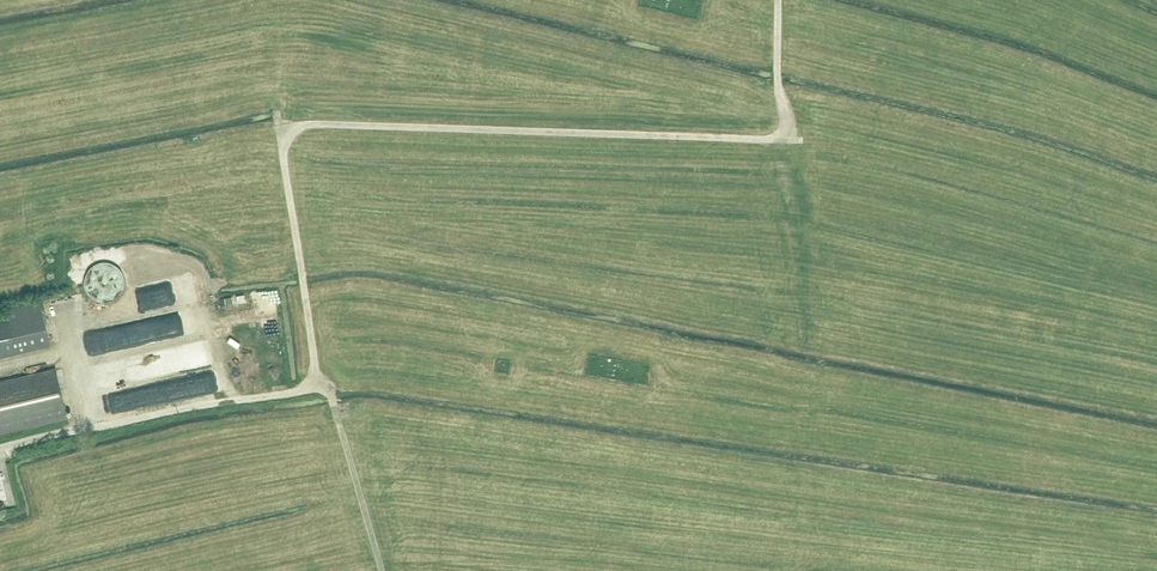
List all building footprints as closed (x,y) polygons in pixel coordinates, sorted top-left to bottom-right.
[(86,295),(91,300),(98,304),(106,305),(113,304),(120,299),(124,292),(126,284),(125,277),(121,271),(116,266),(109,264),(102,263),(95,265),(90,269),(86,275),(84,281),(84,288),(86,295)] [(201,268),(189,273),(193,282),(204,278),(201,268)] [(244,299),(236,301),(238,308),(246,305),(244,299)] [(39,303),(9,310),(12,322),(0,324),(0,359),(50,347),(39,303)] [(183,329),(181,321),(105,334),(107,344),(121,342),(122,349),(189,338),(188,329),(183,329)] [(192,347),(197,369),(207,367),(202,344),(192,347)] [(192,371),(189,353),(141,363),(145,380),(192,371)] [(67,419),(55,370),(0,383),(0,435),(67,419)] [(195,382),(198,398),(229,392),(226,377),(195,382)]
